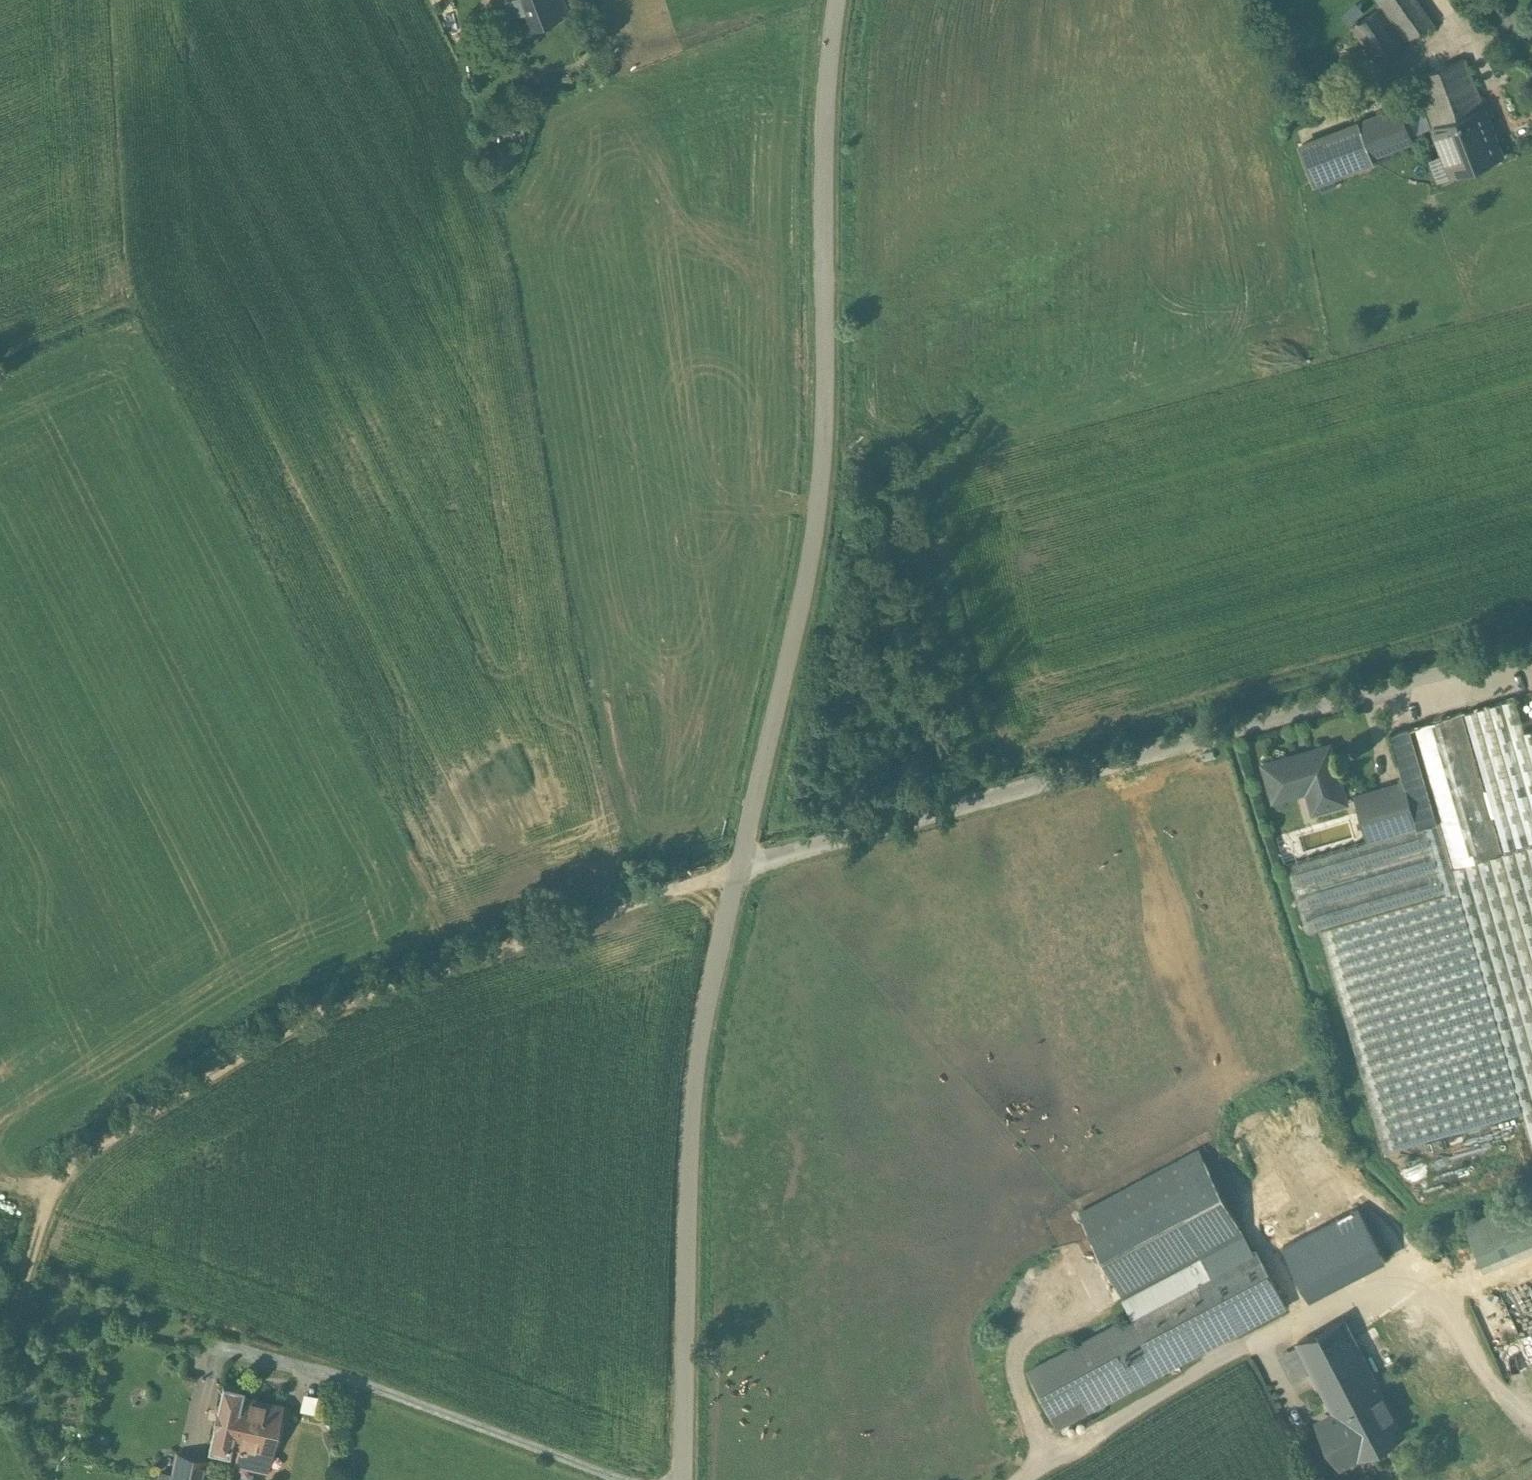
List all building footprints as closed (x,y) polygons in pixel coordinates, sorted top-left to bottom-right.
[(518,31),(567,12),(563,0),(506,0),(518,31)] [(1415,0),(1378,0),(1384,6),(1384,7),(1406,41),(1432,24),(1428,19),(1415,0)] [(1384,6),(1355,25),(1377,60),(1406,41),(1384,7),(1384,6)] [(1464,59),(1416,78),(1435,126),(1483,107),(1464,59)] [(1401,107),(1360,122),(1373,155),(1414,139),(1403,110),(1401,107)] [(1435,126),(1434,126),(1453,176),(1503,157),(1484,107),(1435,126)] [(1360,122),(1303,143),(1317,181),(1375,159),(1373,155),(1360,122)] [(1494,809),(1531,798),(1531,757),(1515,698),(1465,712),(1494,809)] [(1506,852),(1502,853),(1462,712),(1410,727),(1411,729),(1391,734),(1404,782),(1418,828),(1368,843),(1359,811),(1279,834),(1307,932),(1320,930),(1386,1150),(1523,1112),(1531,1142),(1531,845),(1506,852)] [(1330,745),(1264,764),(1274,799),(1308,789),(1314,810),(1338,803),(1346,801),(1330,745)] [(1404,782),(1355,797),(1359,811),(1368,843),(1418,828),(1404,782)] [(1494,809),(1506,852),(1531,845),(1531,798),(1494,809)] [(1081,1211),(1132,1315),(1162,1371),(1285,1306),(1255,1250),(1252,1252),(1198,1149),(1081,1211)] [(1482,1266),(1531,1246),(1531,1199),(1465,1226),(1482,1266)] [(1358,1209),(1285,1247),(1311,1297),(1312,1296),(1384,1259),(1358,1209)] [(1132,1315),(1029,1370),(1058,1426),(1162,1371),(1132,1315)] [(1298,1341),(1336,1414),(1381,1391),(1382,1390),(1355,1337),(1354,1338),(1344,1318),(1298,1341)] [(243,1387),(223,1383),(209,1447),(229,1452),(231,1444),(241,1395),(243,1387)] [(1381,1391),(1336,1414),(1334,1419),(1338,1425),(1329,1430),(1328,1433),(1325,1435),(1340,1465),(1358,1455),(1358,1457),(1403,1433),(1381,1391)] [(253,1398),(241,1395),(231,1444),(239,1446),(239,1445),(261,1450),(271,1452),(282,1405),(253,1398)] [(261,1450),(239,1445),(239,1446),(235,1463),(257,1468),(261,1450)] [(179,1452),(173,1476),(173,1479),(203,1479),(207,1459),(179,1452)]
